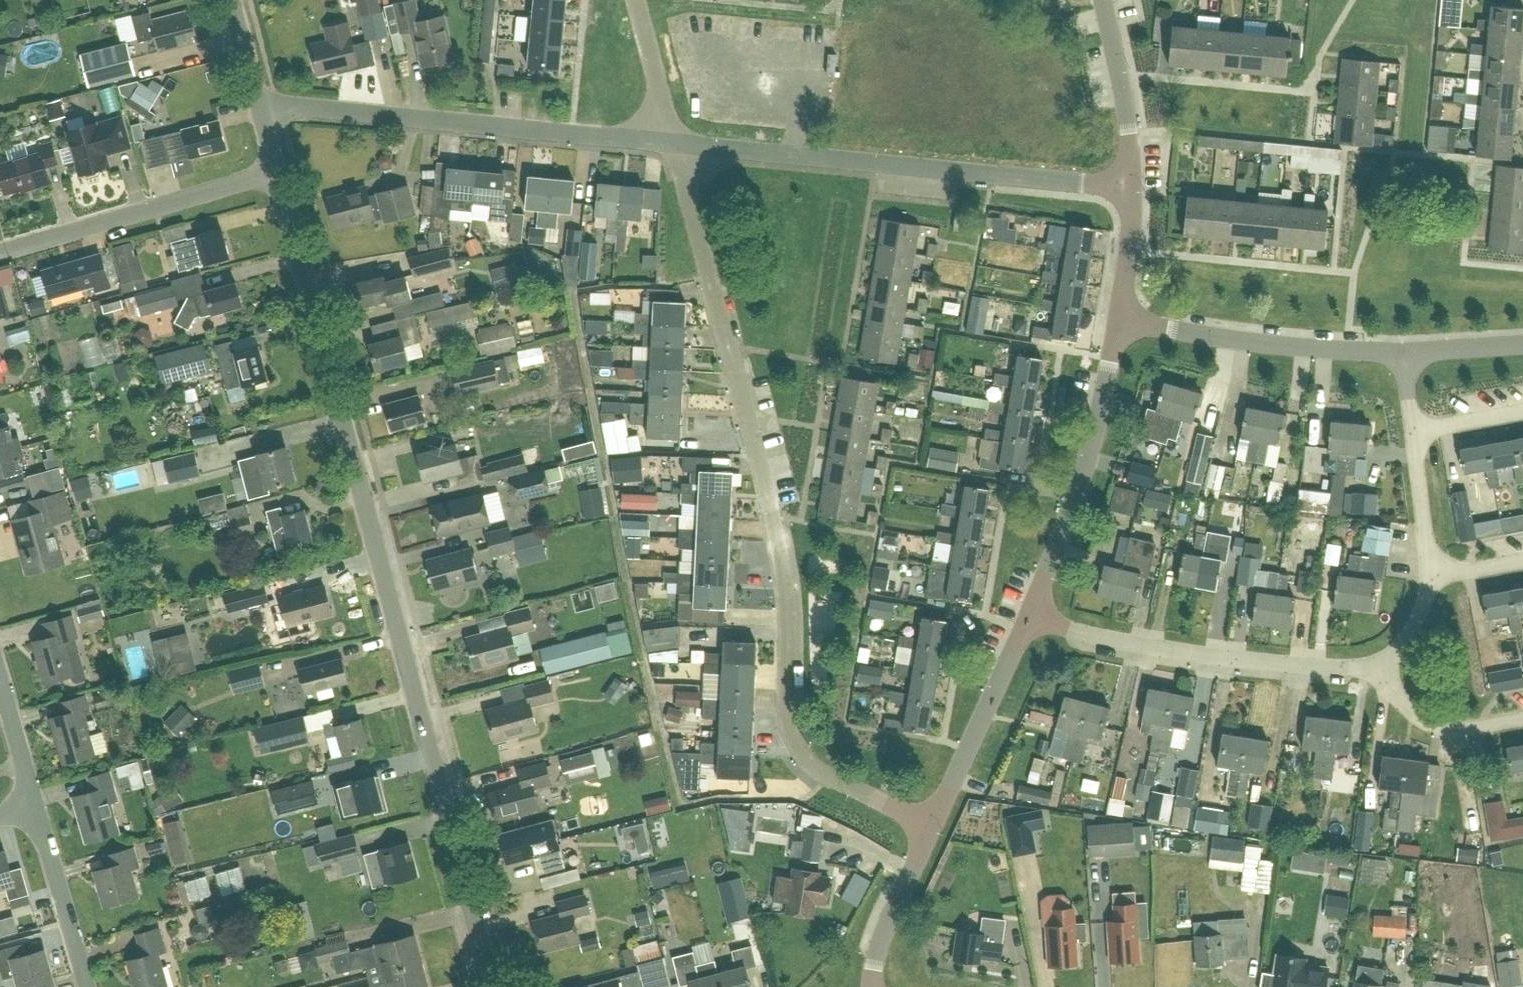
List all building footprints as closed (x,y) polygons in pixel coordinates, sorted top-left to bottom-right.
[(382,11),(380,0),(357,0),(361,16),(382,11)] [(387,17),(392,35),(401,32),(401,33),(414,30),(423,67),(454,59),(444,16),(420,22),(415,0),(414,0),(385,7),(387,17)] [(485,13),(494,14),(495,0),(486,0),(485,13)] [(564,21),(566,0),(535,0),(533,18),(564,21)] [(1453,4),(1463,5),(1463,0),(1443,0),(1442,19),(1451,20),(1453,4)] [(1490,31),(1522,34),(1522,9),(1492,6),(1491,22),(1479,21),(1478,30),(1490,31)] [(189,19),(187,11),(150,21),(148,13),(130,18),(137,43),(154,39),(157,52),(193,43),(191,35),(194,34),(190,18),(189,19)] [(494,14),(485,13),(482,37),(492,38),(494,14)] [(501,37),(499,53),(526,56),(531,16),(524,15),(521,39),(501,37)] [(531,42),(562,45),(564,21),(533,18),(531,42)] [(1173,18),(1168,65),(1192,67),(1196,28),(1181,27),(1182,19),(1173,18)] [(321,74),(357,66),(357,70),(375,65),(370,42),(353,46),(348,23),(326,28),(329,42),(314,45),(315,51),(312,51),(316,69),(319,69),(321,74)] [(1439,43),(1449,44),(1450,27),(1441,26),(1439,43)] [(1216,69),(1219,30),(1196,28),(1192,67),(1216,69)] [(1239,71),(1243,33),(1219,30),(1216,69),(1239,71)] [(1487,55),(1487,56),(1521,59),(1522,43),(1522,34),(1490,31),(1488,45),(1472,43),(1471,54),(1487,55)] [(1266,35),(1243,33),(1239,71),(1262,74),(1266,35)] [(1262,74),(1286,76),(1287,63),(1299,64),(1301,40),(1289,39),(1290,37),(1266,35),(1262,74)] [(376,53),(394,51),(392,36),(375,37),(376,53)] [(480,62),(483,63),(489,63),(492,38),(482,37),(480,62)] [(528,67),(559,70),(562,45),(531,42),(528,67)] [(131,43),(83,56),(91,86),(139,74),(135,59),(131,43)] [(1438,51),(1437,68),(1446,69),(1448,52),(1438,51)] [(1468,79),(1485,80),(1485,81),(1519,84),(1521,59),(1487,56),(1486,70),(1469,69),(1468,79)] [(1380,62),(1344,58),(1341,87),(1377,90),(1380,62)] [(499,65),(498,75),(514,77),(515,66),(499,65)] [(1436,76),(1434,93),(1444,94),(1446,77),(1436,76)] [(1390,80),(1389,93),(1398,94),(1399,81),(1390,80)] [(138,82),(121,86),(122,93),(130,98),(126,104),(153,119),(156,114),(149,110),(159,94),(163,86),(153,81),(149,89),(141,84),(139,88),(138,82)] [(1483,106),(1517,109),(1519,84),(1485,81),(1484,95),(1467,93),(1466,103),(1483,105),(1483,106)] [(1338,114),(1374,118),(1377,90),(1341,87),(1338,114)] [(1455,92),(1454,102),(1466,103),(1467,93),(1455,92)] [(60,100),(47,103),(50,116),(63,113),(60,100)] [(1434,101),(1432,118),(1442,119),(1443,101),(1434,101)] [(1463,128),(1480,130),(1480,131),(1514,134),(1517,109),(1483,106),(1481,120),(1464,118),(1463,128)] [(1395,121),(1396,108),(1387,107),(1386,120),(1395,121)] [(1335,143),(1371,147),(1374,118),(1338,114),(1335,143)] [(98,170),(108,167),(104,154),(129,147),(121,118),(96,125),(95,123),(68,131),(72,146),(60,150),(64,164),(77,160),(81,175),(83,174),(87,176),(95,174),(98,170)] [(226,150),(218,121),(182,131),(183,131),(139,143),(147,170),(169,164),(172,164),(190,159),(191,159),(226,150)] [(1438,152),(1441,126),(1431,125),(1429,151),(1438,152)] [(1478,156),(1512,160),(1514,134),(1480,131),(1478,156)] [(1217,138),(1199,136),(1198,146),(1216,147),(1217,138)] [(1392,149),(1394,137),(1385,136),(1383,148),(1392,149)] [(1221,148),(1240,150),(1240,140),(1222,138),(1221,148)] [(1245,150),(1263,152),(1264,142),(1246,140),(1245,150)] [(57,164),(51,143),(39,146),(41,152),(0,164),(0,184),(2,183),(5,194),(23,189),(24,191),(51,184),(46,167),(57,164)] [(1268,152),(1286,154),(1287,144),(1269,143),(1268,152)] [(1292,145),(1291,155),(1309,156),(1310,147),(1292,145)] [(1341,150),(1315,147),(1314,157),(1340,160),(1341,150)] [(381,156),(378,160),(379,166),(384,168),(389,167),(392,162),(391,157),(386,154),(381,156)] [(190,159),(172,164),(176,176),(194,171),(191,159),(190,159)] [(1497,165),(1495,194),(1522,196),(1522,168),(1497,165)] [(449,169),(447,184),(435,184),(433,214),(450,216),(451,209),(472,211),(473,199),(476,171),(449,169)] [(501,198),(504,174),(476,171),(473,199),(486,200),(490,200),(489,214),(488,219),(502,220),(501,233),(510,234),(512,213),(513,199),(501,198)] [(538,210),(536,228),(546,229),(552,179),(528,177),(525,209),(538,210)] [(546,229),(557,230),(559,212),(572,214),(575,182),(552,179),(546,229)] [(607,235),(617,236),(622,186),(599,184),(596,216),(609,217),(607,235)] [(409,185),(376,193),(376,195),(368,198),(365,187),(343,193),(343,195),(327,199),(334,228),(373,218),(371,213),(379,210),(382,219),(383,219),(384,223),(417,215),(409,185)] [(622,186),(617,236),(626,237),(628,219),(641,220),(645,189),(622,186)] [(1280,205),(1277,244),(1300,246),(1304,207),(1303,207),(1291,206),(1292,191),(1281,190),(1280,205)] [(1314,194),(1305,193),(1303,207),(1304,207),(1300,246),(1324,249),(1328,210),(1312,208),(1314,194)] [(1495,194),(1492,221),(1522,224),(1522,196),(1495,194)] [(1187,196),(1183,235),(1207,237),(1211,198),(1187,196)] [(1207,237),(1230,240),(1234,201),(1211,198),(1207,237)] [(473,199),(472,211),(472,218),(488,219),(489,214),(490,200),(486,200),(473,199)] [(1230,240),(1253,242),(1257,203),(1234,201),(1230,240)] [(1253,242),(1277,244),(1280,205),(1257,203),(1253,242)] [(512,213),(510,234),(509,237),(521,242),(524,215),(512,213)] [(433,214),(431,231),(440,231),(450,218),(450,216),(433,214)] [(955,214),(954,231),(967,232),(968,215),(955,214)] [(994,218),(993,236),(1002,236),(1003,219),(994,218)] [(1043,238),(1044,221),(1011,219),(1010,236),(1043,238)] [(920,226),(884,220),(879,248),(915,254),(920,226)] [(1489,249),(1522,253),(1522,224),(1492,221),(1489,249)] [(1067,254),(1091,258),(1096,229),(1072,225),(1071,228),(1052,225),(1047,253),(1066,256),(1067,254)] [(567,254),(581,255),(583,229),(570,228),(567,254)] [(187,239),(185,239),(171,243),(180,273),(194,269),(194,268),(205,264),(205,266),(229,259),(221,229),(197,236),(197,237),(187,240),(187,239)] [(533,229),(532,243),(544,244),(546,230),(533,229)] [(431,231),(430,248),(442,245),(440,231),(431,231)] [(617,236),(615,250),(624,251),(626,237),(617,236)] [(426,240),(418,241),(419,250),(427,249),(426,240)] [(477,240),(466,245),(471,256),(482,251),(477,240)] [(132,243),(114,248),(127,292),(146,286),(144,277),(147,276),(141,254),(135,256),(132,243)] [(584,243),(580,278),(595,280),(598,244),(584,243)] [(927,257),(936,258),(938,246),(929,244),(927,257)] [(416,276),(455,266),(450,247),(411,257),(416,276)] [(910,282),(915,254),(879,248),(874,275),(910,282)] [(1067,254),(1066,256),(1063,274),(1044,271),(1043,281),(1062,284),(1062,281),(1086,285),(1091,258),(1067,254)] [(101,255),(44,272),(42,272),(50,297),(94,284),(96,292),(110,288),(101,255)] [(517,264),(499,269),(504,288),(522,283),(517,264)] [(13,279),(10,268),(0,271),(0,282),(13,279)] [(924,271),(922,284),(931,285),(933,273),(924,271)] [(910,282),(874,275),(869,303),(905,309),(910,282)] [(405,278),(384,283),(383,277),(353,284),(359,308),(387,301),(389,307),(411,302),(405,278)] [(1058,308),(1081,312),(1086,285),(1062,281),(1062,284),(1059,301),(1040,298),(1038,309),(1057,312),(1058,308)] [(237,282),(206,290),(207,291),(188,297),(187,296),(173,323),(188,331),(194,318),(199,317),(199,318),(243,306),(237,282)] [(141,316),(178,305),(173,285),(135,295),(126,298),(131,319),(141,316)] [(973,296),(969,316),(985,319),(988,299),(973,296)] [(917,311),(927,312),(929,300),(919,299),(917,311)] [(42,300),(29,304),(32,316),(45,312),(42,300)] [(475,301),(428,311),(431,327),(479,316),(475,301)] [(627,323),(635,323),(685,325),(686,303),(643,301),(643,314),(628,313),(627,323)] [(865,330),(901,336),(905,309),(869,303),(865,330)] [(1033,337),(1052,340),(1053,337),(1077,341),(1081,312),(1058,308),(1057,312),(1054,329),(1035,326),(1033,337)] [(376,372),(409,363),(405,348),(422,343),(414,316),(393,322),(398,339),(370,347),(376,372)] [(530,319),(517,322),(523,342),(536,339),(530,319)] [(509,322),(481,328),(482,332),(478,333),(484,356),(518,349),(513,324),(509,324),(509,322)] [(587,335),(599,336),(600,322),(588,322),(587,335)] [(652,335),(652,347),(684,348),(685,325),(635,323),(635,334),(652,335)] [(27,326),(13,330),(17,344),(31,340),(27,326)] [(915,326),(913,339),(922,340),(924,328),(915,326)] [(896,364),(901,336),(865,330),(860,358),(896,364)] [(88,342),(92,362),(103,360),(98,339),(88,342)] [(242,384),(267,378),(259,345),(236,351),(233,340),(216,344),(226,388),(242,384)] [(193,347),(158,356),(165,384),(200,375),(212,372),(205,344),(193,347)] [(651,359),(633,358),(633,368),(683,371),(684,348),(652,347),(651,359)] [(593,353),(593,365),(613,366),(614,354),(593,353)] [(920,353),(918,367),(932,370),(934,355),(920,353)] [(908,367),(917,368),(919,355),(910,354),(908,367)] [(1038,388),(1043,359),(1019,355),(1016,377),(996,373),(994,385),(1013,388),(1014,384),(1038,388)] [(459,395),(501,385),(501,384),(496,360),(495,358),(453,368),(459,395)] [(505,358),(496,360),(501,384),(511,381),(505,358)] [(124,362),(116,364),(121,381),(129,379),(124,362)] [(976,366),(975,375),(987,377),(988,367),(976,366)] [(618,367),(618,377),(632,377),(632,368),(618,367)] [(650,380),(650,392),(682,393),(683,371),(633,368),(632,379),(650,380)] [(879,383),(843,377),(838,405),(874,412),(879,383)] [(1148,408),(1140,436),(1167,444),(1169,438),(1183,387),(1165,382),(1164,383),(1162,382),(1158,394),(1160,394),(1159,398),(1160,399),(1157,410),(1148,408)] [(1014,384),(1013,388),(1011,404),(992,401),(990,410),(990,412),(1008,415),(1009,411),(1034,415),(1038,388),(1014,384)] [(34,386),(35,402),(47,401),(46,385),(34,386)] [(1183,387),(1169,438),(1177,440),(1183,419),(1193,422),(1201,392),(1183,387)] [(631,403),(631,414),(681,416),(682,393),(650,392),(649,404),(631,403)] [(963,396),(961,405),(990,410),(992,401),(963,396)] [(395,430),(425,422),(418,397),(388,405),(389,410),(387,411),(391,426),(394,425),(395,430)] [(603,402),(602,412),(631,414),(631,403),(603,402)] [(885,414),(895,416),(897,404),(887,402),(885,414)] [(869,439),(874,412),(838,405),(833,433),(869,439)] [(1251,439),(1247,460),(1256,462),(1266,410),(1247,407),(1242,437),(1251,439)] [(1279,444),(1285,414),(1266,410),(1256,462),(1264,463),(1268,442),(1279,444)] [(1004,438),(1029,443),(1034,415),(1009,411),(1008,415),(1005,432),(987,429),(985,439),(995,441),(1004,443),(1004,438)] [(19,446),(17,436),(11,437),(5,413),(0,414),(0,452),(19,446)] [(680,439),(681,416),(631,414),(630,424),(648,425),(648,437),(680,439)] [(602,423),(608,454),(631,452),(625,419),(602,423)] [(1338,475),(1345,475),(1346,476),(1351,423),(1332,421),(1329,452),(1340,453),(1338,475)] [(1367,455),(1369,424),(1351,423),(1346,476),(1355,476),(1357,454),(1367,455)] [(192,432),(195,445),(219,440),(216,426),(192,432)] [(881,441),(890,443),(892,431),(883,429),(881,441)] [(1200,432),(1188,480),(1203,484),(1215,436),(1200,432)] [(869,439),(833,433),(829,460),(865,466),(869,439)] [(1000,467),(1024,471),(1029,443),(1004,438),(1004,443),(995,441),(992,458),(982,456),(980,467),(999,470),(1000,467)] [(1520,463),(1516,439),(1488,445),(1493,468),(1497,467),(1514,464),(1517,483),(1522,482),(1522,462),(1520,463)] [(566,448),(569,461),(600,452),(597,440),(566,448)] [(462,489),(485,482),(486,483),(528,472),(523,455),(488,464),(488,466),(481,468),(478,455),(459,461),(455,445),(418,455),(426,482),(458,473),(462,489)] [(1488,445),(1460,450),(1464,473),(1486,469),(1490,489),(1500,487),(1497,467),(1493,468),(1488,445)] [(23,481),(17,458),(22,456),(19,446),(0,452),(0,488),(23,481)] [(49,459),(45,460),(48,471),(59,468),(64,466),(59,446),(46,449),(49,459)] [(268,488),(295,481),(286,446),(258,454),(258,455),(239,461),(249,499),(270,493),(268,488)] [(960,453),(930,447),(927,466),(956,472),(960,453)] [(169,483),(200,475),(194,452),(163,459),(169,483)] [(634,457),(613,459),(615,483),(637,480),(634,457)] [(711,458),(683,457),(682,471),(691,472),(700,472),(700,484),(691,484),(682,483),(681,493),(731,495),(732,473),(710,472),(711,458)] [(886,471),(888,459),(888,458),(878,457),(876,469),(886,471)] [(824,487),(860,493),(865,466),(829,460),(824,487)] [(1128,481),(1151,487),(1157,468),(1133,461),(1128,481)] [(1177,480),(1181,464),(1171,461),(1167,477),(1177,480)] [(1283,485),(1287,464),(1276,462),(1272,482),(1283,485)] [(1221,489),(1227,466),(1213,463),(1208,486),(1221,489)] [(561,466),(513,478),(518,499),(551,490),(549,483),(565,479),(561,466)] [(28,476),(33,496),(65,487),(59,468),(48,471),(28,476)] [(670,471),(669,492),(681,493),(682,483),(691,484),(691,472),(682,471),(670,471)] [(1345,475),(1338,475),(1333,474),(1329,515),(1340,516),(1345,475)] [(85,478),(72,481),(77,500),(90,497),(85,478)] [(871,496),(881,498),(883,485),(874,484),(871,496)] [(1134,515),(1140,491),(1117,485),(1111,509),(1134,515)] [(985,518),(990,490),(966,486),(962,508),(943,505),(941,515),(960,519),(961,514),(985,518)] [(819,515),(855,522),(860,493),(824,487),(819,515)] [(585,519),(608,515),(603,488),(580,492),(585,519)] [(1142,505),(1160,509),(1168,511),(1173,495),(1146,488),(1142,505)] [(1298,488),(1296,508),(1328,512),(1330,492),(1298,488)] [(1475,537),(1466,490),(1450,493),(1459,540),(1475,537)] [(52,523),(67,519),(60,492),(26,502),(29,515),(16,519),(27,555),(21,557),(26,574),(63,563),(52,523)] [(1269,492),(1267,501),(1280,503),(1281,495),(1269,492)] [(1351,512),(1376,514),(1378,494),(1352,492),(1351,512)] [(659,495),(624,493),(623,507),(658,509),(659,495)] [(731,495),(681,493),(681,504),(699,504),(698,516),(730,518),(731,495)] [(483,496),(433,508),(440,536),(490,524),(483,496)] [(234,535),(254,531),(250,516),(247,505),(227,510),(229,516),(234,535)] [(279,507),(268,510),(265,511),(277,555),(281,557),(297,553),(299,549),(305,547),(304,543),(312,541),(303,509),(281,515),(279,507)] [(866,524),(877,526),(879,513),(869,511),(866,524)] [(938,532),(937,538),(936,543),(955,546),(956,542),(981,546),(985,518),(961,514),(960,519),(957,535),(938,532)] [(679,528),(679,538),(729,540),(730,518),(698,516),(697,529),(679,528)] [(1162,516),(1159,525),(1166,526),(1169,518),(1162,516)] [(1515,531),(1513,519),(1502,521),(1504,533),(1515,531)] [(625,521),(625,535),(645,536),(645,522),(625,521)] [(1367,523),(1362,550),(1386,555),(1391,527),(1367,523)] [(512,538),(509,528),(486,534),(492,557),(543,544),(540,531),(512,538)] [(1232,536),(1208,531),(1207,534),(1197,587),(1216,590),(1221,561),(1226,562),(1232,536)] [(1184,553),(1178,583),(1197,587),(1207,534),(1199,533),(1194,555),(1184,553)] [(1123,535),(1120,545),(1115,566),(1104,564),(1097,594),(1116,599),(1130,537),(1123,535)] [(885,536),(883,549),(899,552),(901,539),(885,536)] [(1130,537),(1116,599),(1134,603),(1141,574),(1147,576),(1155,543),(1131,537),(1130,537)] [(1236,537),(1233,553),(1241,555),(1244,539),(1236,537)] [(629,538),(629,548),(641,549),(642,538),(629,538)] [(679,538),(679,548),(696,549),(696,562),(728,563),(729,540),(679,538)] [(952,569),(976,573),(981,546),(956,542),(955,546),(953,563),(934,560),(932,571),(951,574),(952,569)] [(878,549),(877,557),(897,560),(899,552),(883,549),(878,549)] [(433,565),(429,566),(433,584),(437,583),(439,589),(464,582),(465,586),(479,582),(471,550),(432,560),(433,565)] [(1334,605),(1353,607),(1361,555),(1352,554),(1349,576),(1338,574),(1334,605)] [(1307,555),(1305,568),(1315,569),(1317,557),(1307,555)] [(1361,555),(1353,607),(1372,610),(1377,580),(1366,578),(1369,556),(1361,555)] [(1245,556),(1241,586),(1256,588),(1260,558),(1245,556)] [(677,573),(677,583),(727,586),(728,563),(696,562),(695,574),(677,573)] [(876,567),(872,588),(884,590),(887,569),(876,567)] [(927,599),(946,602),(947,598),(971,602),(976,573),(952,569),(951,574),(948,591),(929,588),(927,599)] [(1258,591),(1253,621),(1272,624),(1280,572),(1271,571),(1267,593),(1258,591)] [(1299,571),(1297,581),(1309,583),(1311,573),(1299,571)] [(1280,572),(1272,624),(1290,627),(1295,597),(1285,596),(1289,574),(1282,573),(1280,572)] [(665,573),(664,583),(677,583),(677,573),(665,573)] [(677,583),(676,593),(694,594),(694,607),(726,609),(727,586),(677,583)] [(264,584),(224,595),(228,611),(268,600),(264,584)] [(636,584),(636,598),(648,598),(648,584),(636,584)] [(279,598),(287,625),(290,637),(308,632),(311,627),(309,619),(331,613),(324,586),(279,598)] [(1511,589),(1515,614),(1519,613),(1522,613),(1522,587),(1511,589)] [(1512,635),(1522,633),(1519,613),(1515,614),(1511,589),(1482,595),(1487,619),(1508,616),(1512,635)] [(165,624),(212,620),(210,601),(164,604),(165,624)] [(83,622),(107,615),(103,602),(79,609),(83,622)] [(475,670),(517,658),(512,636),(534,630),(529,610),(505,616),(509,628),(467,639),(475,670)] [(43,623),(47,638),(33,642),(44,683),(71,675),(73,683),(86,680),(74,638),(77,637),(72,616),(43,623)] [(942,651),(947,622),(924,618),(920,640),(900,636),(898,647),(918,650),(919,647),(942,651)] [(680,662),(682,625),(645,630),(652,660),(680,662)] [(542,648),(548,673),(633,651),(628,631),(607,636),(606,631),(542,648)] [(169,638),(153,643),(162,677),(178,673),(173,657),(169,638)] [(706,653),(705,663),(755,665),(756,642),(724,641),(724,654),(706,653)] [(919,647),(918,650),(915,668),(895,664),(894,675),(914,678),(914,674),(938,678),(942,651),(919,647)] [(178,673),(195,669),(191,652),(173,657),(178,673)] [(518,670),(538,666),(536,657),(517,660),(518,670)] [(347,682),(341,659),(312,666),(313,667),(305,669),(311,691),(318,689),(318,690),(347,682)] [(259,663),(228,671),(233,691),(264,683),(259,663)] [(755,665),(705,663),(705,673),(723,674),(722,686),(754,688),(755,665)] [(654,664),(654,676),(664,676),(665,664),(654,664)] [(881,684),(884,668),(861,665),(859,680),(881,684)] [(1489,676),(1492,693),(1522,687),(1522,676),(1522,670),(1489,676)] [(910,702),(933,706),(938,678),(914,674),(914,678),(911,695),(891,692),(889,702),(909,706),(910,702)] [(617,678),(609,690),(620,697),(628,685),(617,678)] [(493,741),(536,730),(530,706),(552,700),(547,681),(524,687),(528,699),(485,711),(493,741)] [(753,710),(754,688),(722,686),(721,699),(703,698),(703,708),(753,710)] [(1172,693),(1149,689),(1143,720),(1156,723),(1152,744),(1150,751),(1160,753),(1172,693)] [(676,692),(676,705),(699,706),(699,693),(676,692)] [(1188,729),(1194,698),(1172,693),(1160,753),(1169,754),(1174,726),(1188,729)] [(88,736),(82,715),(88,713),(83,696),(58,703),(62,715),(50,718),(63,764),(109,751),(103,732),(88,736)] [(105,696),(95,699),(98,708),(108,705),(105,696)] [(1070,731),(1064,751),(1073,754),(1087,702),(1065,696),(1057,727),(1070,731)] [(884,730),(904,733),(905,730),(928,734),(933,706),(910,702),(909,706),(906,723),(886,720),(884,730)] [(1101,739),(1109,708),(1087,702),(1073,754),(1082,756),(1087,736),(1101,739)] [(165,724),(180,737),(197,719),(182,706),(165,724)] [(671,707),(666,719),(676,722),(680,711),(671,707)] [(753,710),(703,708),(702,718),(720,719),(720,731),(752,733),(753,710)] [(264,753),(312,741),(306,715),(257,727),(264,753)] [(1317,750),(1315,771),(1324,772),(1330,719),(1307,717),(1303,748),(1317,750)] [(367,748),(359,719),(337,725),(336,720),(323,724),(326,737),(338,734),(344,755),(367,748)] [(1349,754),(1353,722),(1330,719),(1324,772),(1332,773),(1335,752),(1349,754)] [(1131,724),(1129,744),(1148,746),(1150,726),(1131,724)] [(752,733),(720,731),(719,744),(701,743),(701,753),(751,756),(752,733)] [(651,733),(640,736),(643,747),(654,744),(651,733)] [(1231,767),(1228,788),(1237,789),(1245,737),(1223,733),(1218,765),(1231,767)] [(1262,772),(1268,741),(1245,737),(1237,789),(1245,791),(1249,770),(1262,772)] [(672,738),(672,751),(683,751),(683,738),(672,738)] [(1041,739),(1038,753),(1045,754),(1048,741),(1041,739)] [(1506,748),(1510,772),(1522,770),(1522,745),(1506,748)] [(594,751),(563,759),(569,784),(600,776),(594,751)] [(1150,751),(1147,769),(1156,771),(1160,753),(1150,751)] [(700,763),(718,764),(718,777),(750,779),(751,756),(701,753),(674,752),(683,788),(699,789),(700,763)] [(1383,756),(1379,787),(1393,789),(1390,808),(1387,807),(1384,830),(1397,831),(1397,829),(1398,822),(1399,812),(1406,759),(1383,756)] [(1032,758),(1027,781),(1038,783),(1043,760),(1032,758)] [(1398,822),(1397,829),(1414,832),(1418,799),(1436,802),(1441,766),(1429,764),(1429,762),(1406,759),(1399,812),(1398,822)] [(138,761),(117,767),(120,777),(129,775),(141,772),(138,761)] [(1363,778),(1366,763),(1354,761),(1350,776),(1363,778)] [(495,822),(537,811),(531,789),(549,784),(543,763),(517,770),(521,783),(508,787),(509,790),(488,795),(495,822)] [(1199,771),(1183,767),(1177,795),(1193,798),(1199,771)] [(1141,768),(1139,782),(1154,785),(1156,771),(1147,769),(1141,768)] [(1019,785),(1016,797),(1048,804),(1057,806),(1065,772),(1056,770),(1051,792),(1019,785)] [(85,843),(118,833),(110,803),(117,801),(108,772),(88,778),(92,791),(72,797),(85,843)] [(1124,798),(1129,778),(1119,775),(1114,796),(1124,798)] [(354,782),(353,780),(334,785),(343,818),(375,810),(376,814),(389,810),(384,791),(380,792),(376,776),(354,782)] [(1313,777),(1312,787),(1321,789),(1322,778),(1313,777)] [(273,791),(279,812),(319,801),(313,780),(312,781),(295,785),(273,791)] [(1138,783),(1135,797),(1147,799),(1150,785),(1138,783)] [(169,791),(150,803),(158,815),(177,804),(169,791)] [(1152,793),(1148,818),(1168,822),(1172,796),(1152,793)] [(1177,795),(1175,805),(1191,808),(1193,798),(1177,795)] [(657,799),(660,813),(673,810),(669,796),(657,799)] [(1251,803),(1247,827),(1252,828),(1268,831),(1272,807),(1251,803)] [(612,810),(616,821),(634,817),(631,805),(612,810)] [(1174,805),(1171,824),(1186,827),(1189,808),(1174,805)] [(754,812),(722,807),(732,850),(749,852),(754,812)] [(1231,813),(1197,807),(1194,829),(1227,835),(1231,813)] [(1354,848),(1368,849),(1373,812),(1359,810),(1354,848)] [(1030,829),(1027,814),(1007,818),(1010,833),(1014,854),(1015,854),(1035,850),(1030,829)] [(1071,816),(1071,839),(1087,839),(1087,816),(1071,816)] [(179,819),(166,823),(176,864),(190,860),(179,819)] [(1488,825),(1491,841),(1522,836),(1522,819),(1488,825)] [(539,873),(564,866),(551,820),(499,834),(506,861),(526,855),(526,858),(534,856),(539,873)] [(1091,856),(1136,852),(1134,822),(1089,825),(1091,856)] [(645,825),(632,828),(639,854),(651,851),(645,825)] [(820,861),(825,829),(805,826),(804,838),(807,839),(804,859),(820,861)] [(323,865),(362,855),(356,833),(317,843),(323,865)] [(1280,850),(1281,834),(1261,834),(1261,849),(1280,850)] [(1211,835),(1208,857),(1240,862),(1243,839),(1211,835)] [(372,887),(417,874),(408,841),(363,853),(372,887)] [(1480,858),(1483,847),(1467,842),(1463,853),(1480,858)] [(1399,843),(1398,853),(1419,856),(1420,846),(1399,843)] [(130,869),(138,866),(132,847),(105,855),(109,867),(93,871),(103,905),(137,896),(130,869)] [(1300,852),(1292,850),(1290,866),(1297,867),(1300,852)] [(1489,851),(1491,865),(1502,864),(1500,850),(1489,851)] [(4,851),(0,853),(0,889),(6,888),(9,900),(17,898),(29,895),(21,868),(10,871),(4,851)] [(243,858),(245,867),(188,880),(192,898),(274,879),(267,852),(243,858)] [(1243,857),(1239,886),(1267,889),(1271,860),(1243,857)] [(1385,861),(1362,858),(1359,879),(1382,882),(1385,861)] [(670,866),(652,870),(656,887),(674,883),(670,866)] [(1476,869),(1431,878),(1433,891),(1479,881),(1476,869)] [(540,878),(543,888),(570,881),(567,870),(540,878)] [(813,902),(815,902),(824,904),(828,878),(817,876),(818,874),(798,871),(798,877),(778,874),(774,899),(790,902),(788,912),(811,916),(813,902)] [(857,871),(842,897),(858,906),(872,879),(857,871)] [(728,923),(752,916),(742,877),(718,884),(728,923)] [(658,891),(651,898),(657,904),(664,897),(658,891)] [(17,898),(9,900),(12,908),(31,902),(29,895),(17,898)] [(560,914),(533,921),(540,951),(579,941),(573,916),(589,912),(585,895),(557,903),(560,914)] [(1347,918),(1350,899),(1333,896),(1330,915),(1347,918)] [(1114,922),(1106,922),(1109,962),(1139,960),(1137,938),(1148,937),(1145,903),(1134,904),(1113,906),(1114,922)] [(197,924),(194,930),(196,936),(201,939),(207,937),(210,932),(209,926),(218,924),(212,905),(198,909),(202,923),(197,924)] [(1045,926),(1047,966),(1077,964),(1076,942),(1086,941),(1085,923),(1074,924),(1073,908),(1051,910),(1052,926),(1045,926)] [(648,910),(635,914),(638,926),(651,923),(648,910)] [(1407,916),(1376,914),(1374,935),(1406,938),(1407,916)] [(0,920),(0,936),(18,931),(13,916),(0,920)] [(953,960),(979,963),(980,958),(1001,961),(1003,942),(1001,942),(1004,920),(982,917),(980,934),(957,931),(953,960)] [(1220,919),(1194,921),(1195,936),(1197,966),(1223,964),(1223,958),(1243,957),(1249,957),(1246,917),(1220,919)] [(158,928),(136,934),(143,956),(127,961),(135,986),(167,986),(157,953),(164,950),(158,928)] [(336,974),(365,966),(368,976),(385,972),(421,962),(414,935),(349,952),(346,940),(315,949),(319,962),(332,959),(336,974)] [(585,943),(590,953),(605,946),(600,936),(585,943)] [(658,940),(633,947),(637,963),(662,957),(658,940)] [(13,976),(16,986),(19,986),(52,978),(44,950),(24,955),(21,944),(0,950),(0,974),(2,979),(13,976)] [(736,968),(718,973),(722,986),(752,986),(747,969),(757,966),(752,945),(732,951),(736,968)] [(633,947),(622,950),(626,966),(637,963),(633,947)] [(1500,986),(1522,983),(1522,948),(1495,952),(1500,986)] [(718,973),(715,961),(697,966),(693,953),(673,959),(680,986),(691,983),(692,986),(722,986),(718,973)] [(1261,986),(1327,986),(1330,968),(1306,965),(1307,960),(1279,955),(1275,975),(1264,973),(1261,986)] [(285,960),(274,963),(276,971),(287,968),(285,960)] [(421,962),(385,972),(368,976),(370,986),(366,986),(428,986),(421,962)] [(1400,984),(1388,982),(1387,986),(1382,986),(1382,985),(1384,971),(1358,967),(1356,980),(1355,986),(1399,986),(1400,984)] [(639,971),(579,986),(643,986),(639,971)] [(52,978),(19,986),(54,986),(52,978)] [(1422,986),(1491,986),(1463,981),(1462,985),(1423,979),(1422,986)]
